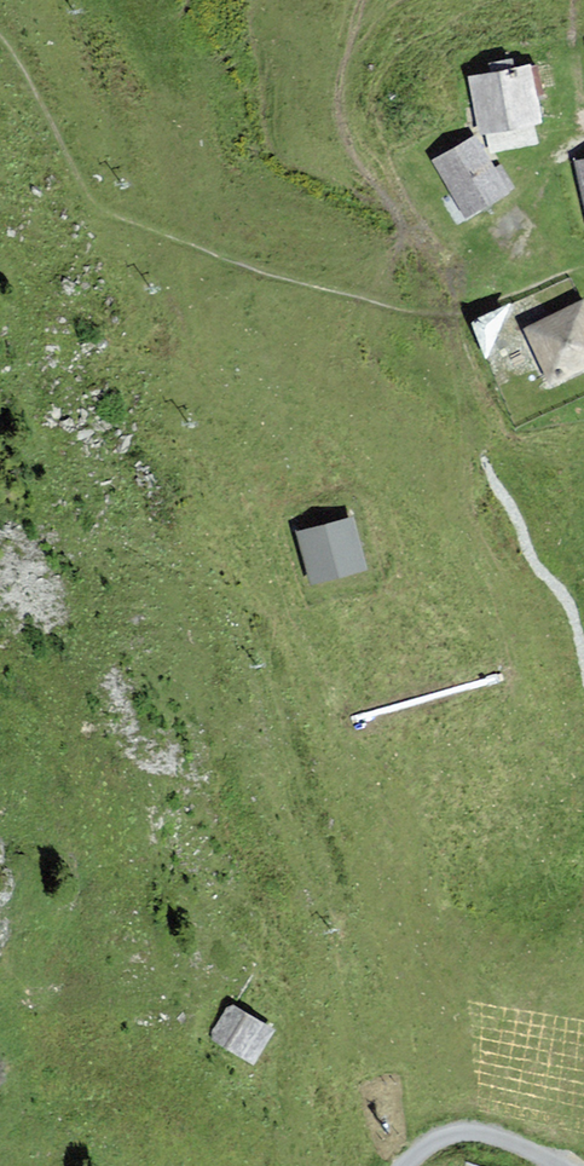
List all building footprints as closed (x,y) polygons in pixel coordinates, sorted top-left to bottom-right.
[(471,78),(480,128),(538,117),(529,67),(471,78)] [(475,138),(435,160),(465,214),(511,188),(499,167),(493,170),(475,138)] [(470,317),(482,346),(518,330),(505,302),(470,317)] [(528,329),(552,380),(583,365),(583,307),(582,304),(528,329)] [(362,567),(349,520),(299,534),(312,581),(362,567)] [(237,1008),(216,1036),(256,1066),(277,1039),(237,1008)]
